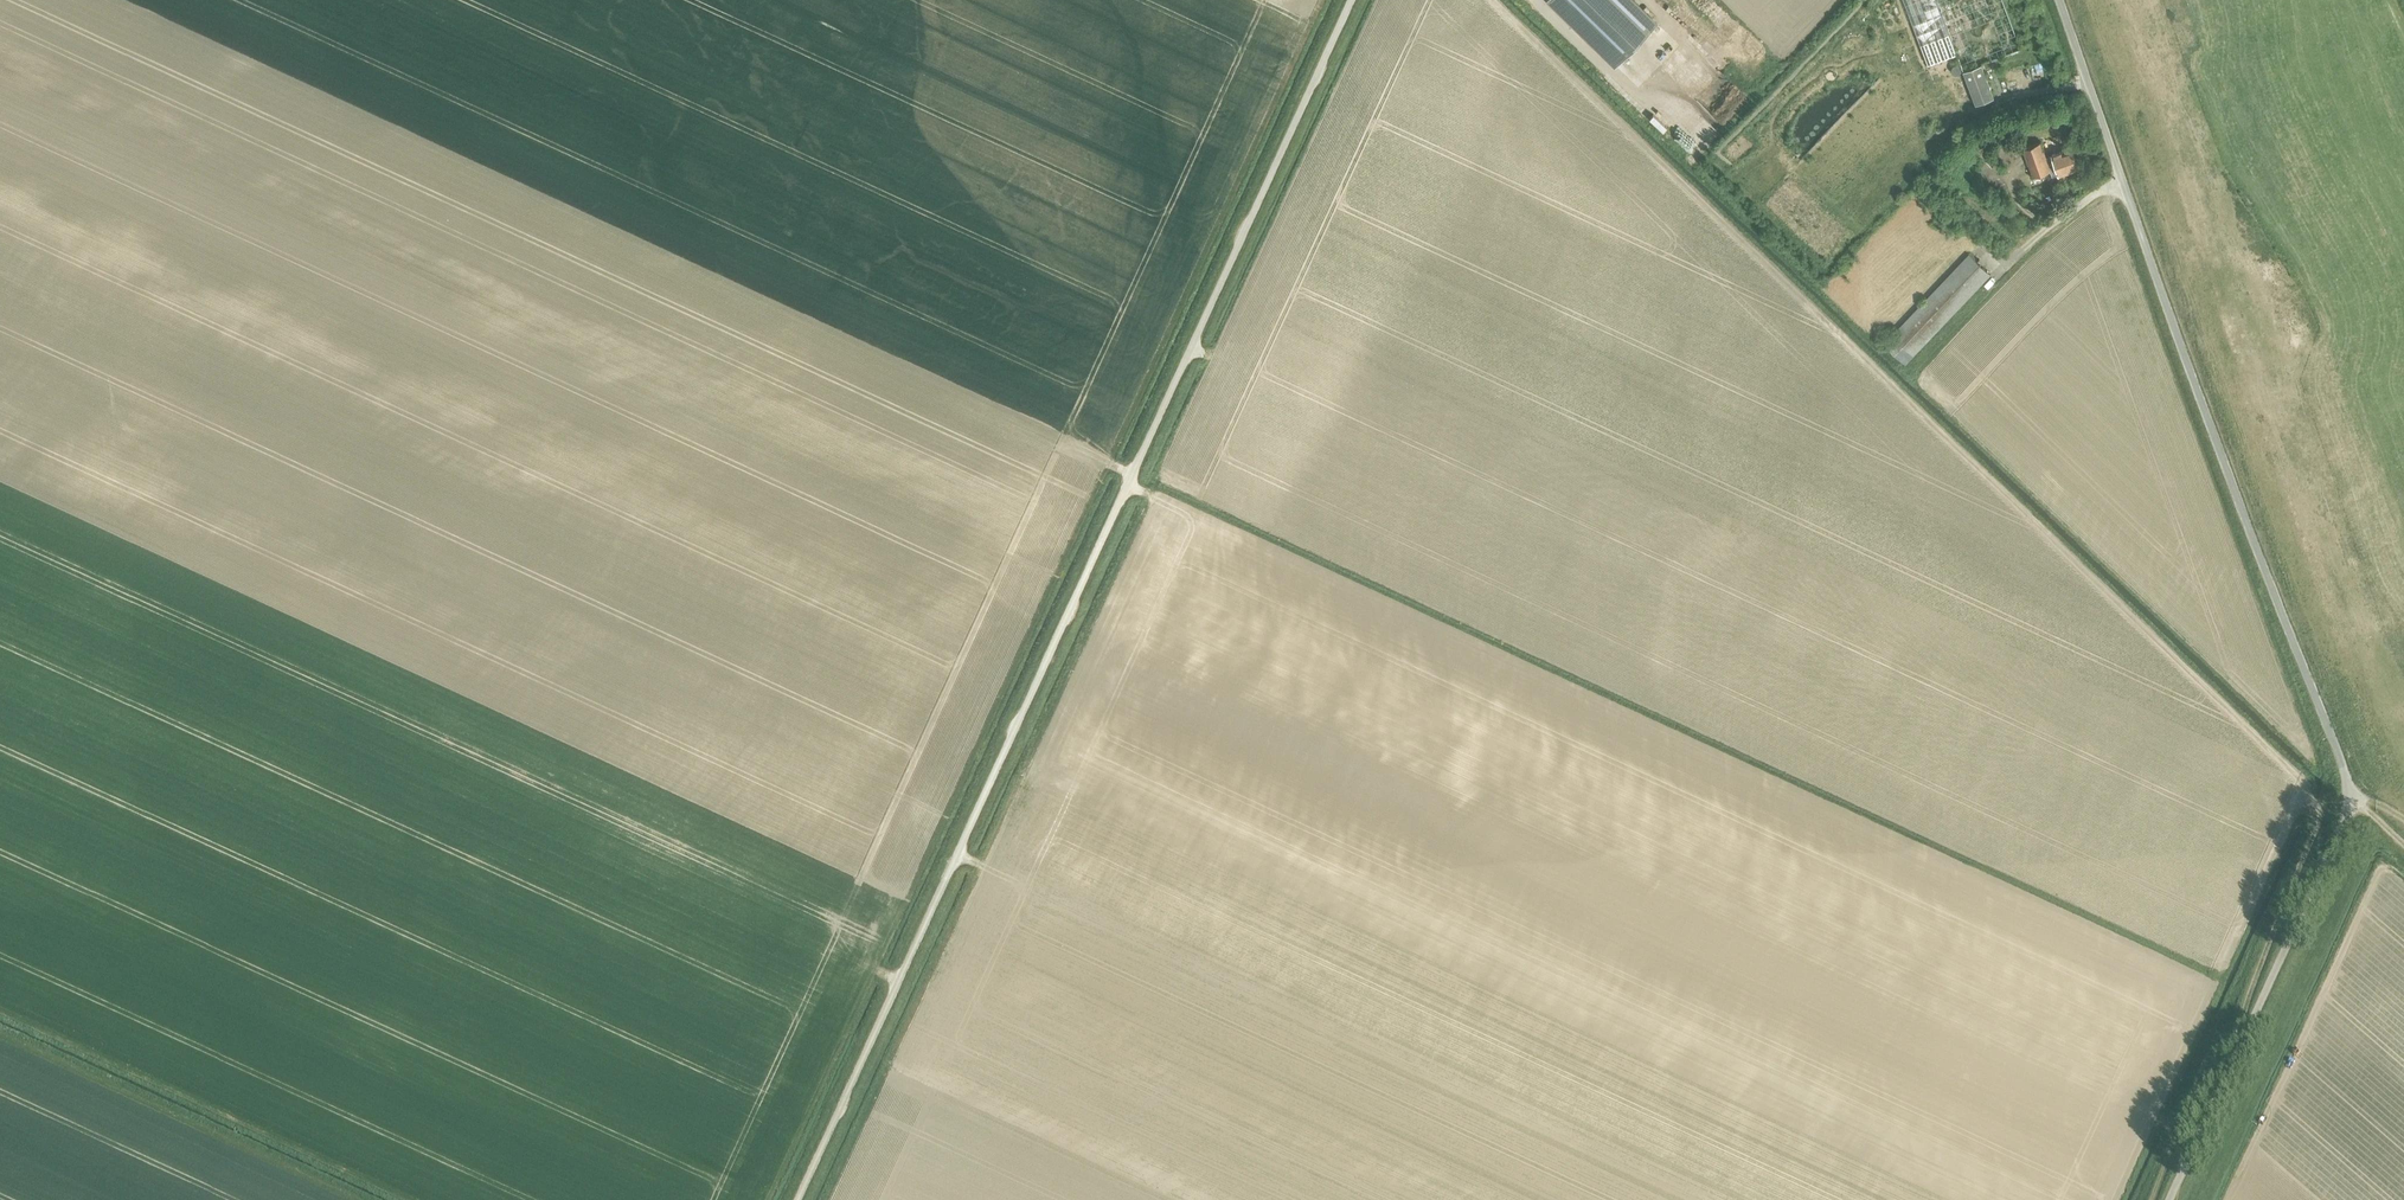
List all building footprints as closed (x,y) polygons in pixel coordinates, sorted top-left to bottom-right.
[(1614,66),(1658,21),(1636,0),(1546,0),(1614,66)] [(1928,64),(1957,53),(1937,0),(1904,0),(1928,64)] [(1964,70),(1976,104),(1994,97),(1982,64),(1964,70)] [(2041,141),(2023,147),(2033,176),(2051,170),(2053,175),(2058,174),(2059,175),(2079,168),(2072,147),(2046,156),(2041,141)] [(1886,330),(1892,335),(1884,343),(1905,363),(1990,274),(1969,254),(1897,329),(1891,324),(1886,330)]
